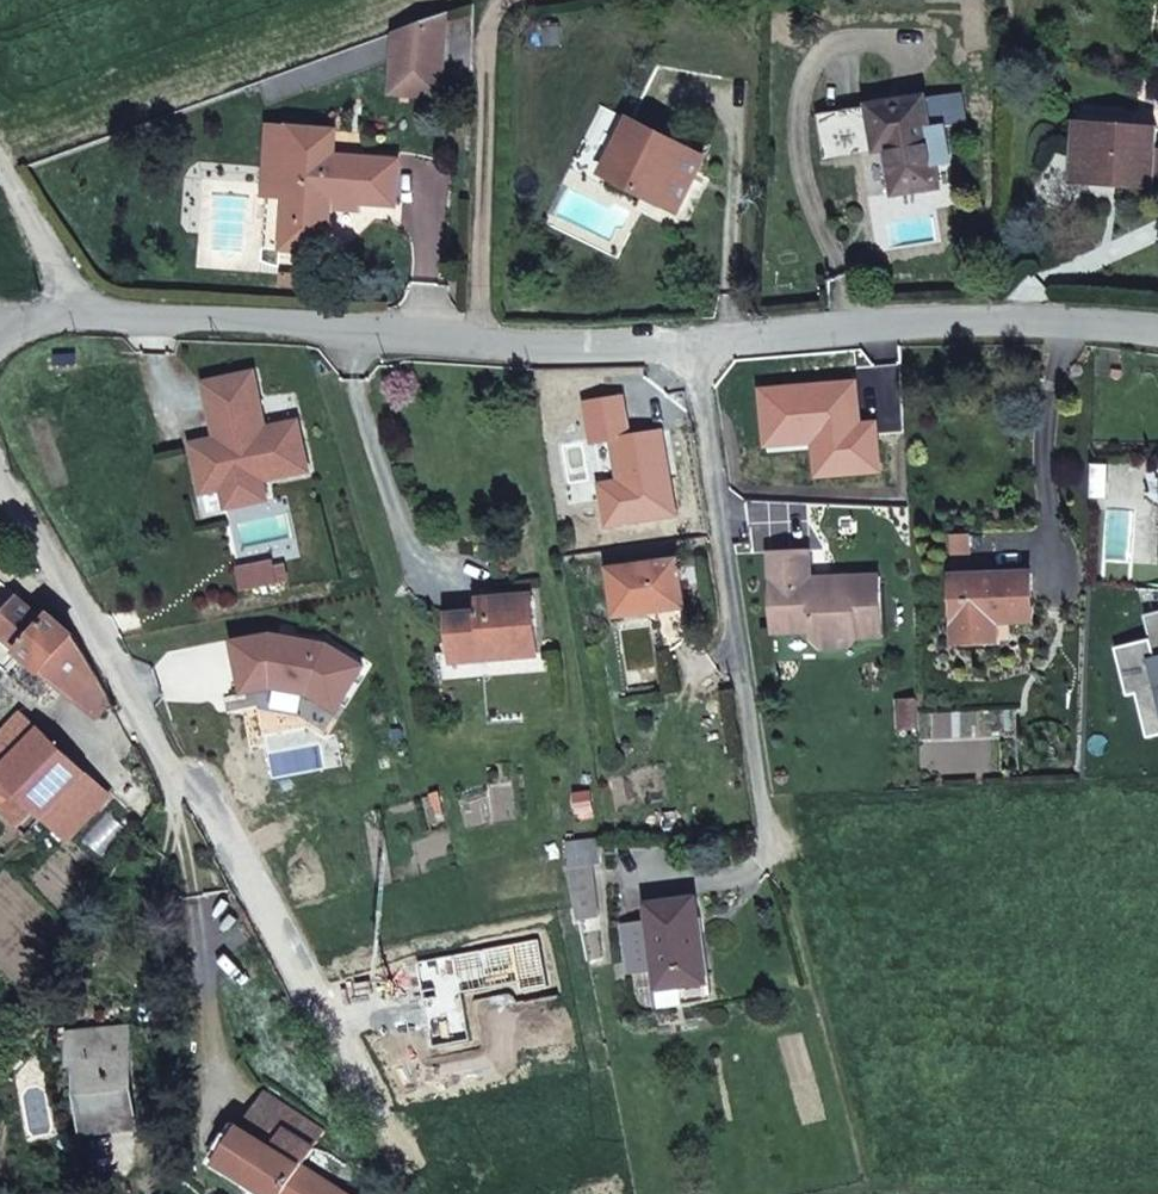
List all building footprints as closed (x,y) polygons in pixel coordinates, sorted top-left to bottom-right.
[(443,83),(448,13),(397,31),(393,91),(417,93),(418,81),(443,83)] [(443,83),(418,81),(417,93),(441,96),(443,83)] [(940,186),(926,97),(870,105),(874,131),(881,130),(884,148),(888,148),(895,193),(940,186)] [(1077,110),(1076,126),(1073,176),(1108,180),(1108,172),(1132,174),(1131,186),(1154,188),(1155,174),(1157,150),(1157,127),(1136,125),(1136,131),(1094,128),(1096,112),(1077,110)] [(1137,115),(1096,112),(1094,128),(1136,131),(1136,125),(1137,115)] [(706,157),(631,120),(605,172),(679,210),(692,185),(698,172),(706,157)] [(400,161),(335,155),(335,156),(316,154),(317,129),(271,126),(266,195),(262,246),(296,249),(328,251),(331,206),(331,199),(362,202),(397,204),(400,161)] [(335,155),(337,130),(317,129),(316,154),(335,156),(335,155)] [(884,148),(881,130),(874,131),(877,150),(884,148)] [(698,172),(692,185),(700,189),(706,176),(698,172)] [(1132,174),(1108,172),(1108,180),(1073,176),(1072,182),(1131,186),(1132,174)] [(362,202),(331,199),(331,206),(361,209),(362,202)] [(224,489),(226,498),(267,490),(265,481),(311,471),(301,422),(262,430),(257,411),(264,410),(257,372),(207,382),(216,427),(221,425),(224,437),(218,438),(194,444),(199,471),(219,466),(224,489)] [(221,425),(216,427),(218,438),(224,437),(221,425)] [(199,471),(204,494),(224,489),(219,466),(199,471)] [(267,490),(226,498),(228,509),(269,500),(267,490)] [(954,535),(954,555),(969,554),(969,535),(954,535)] [(881,575),(824,577),(824,585),(813,585),(812,578),(811,550),(772,551),(775,631),(813,630),(813,637),(823,646),(850,646),(859,636),(884,635),(881,575)] [(618,616),(685,606),(678,559),(611,570),(618,616)] [(241,569),(245,590),(277,583),(273,563),(241,569)] [(1033,573),(954,576),(957,643),(987,642),(986,621),(997,621),(1034,619),(1033,573)] [(75,634),(53,614),(47,620),(19,594),(0,616),(0,633),(63,688),(90,660),(75,634)] [(538,654),(533,595),(479,600),(480,612),(448,615),(451,654),(483,651),(484,659),(538,654)] [(997,621),(986,621),(987,642),(998,641),(997,621)] [(273,635),(234,642),(242,684),(272,679),(310,686),(309,695),(337,712),(364,667),(328,645),(273,635)] [(483,651),(451,654),(452,662),(484,659),(483,651)] [(112,700),(90,660),(63,688),(97,717),(112,700)] [(272,679),(242,684),(244,694),(272,688),(309,695),(310,686),(272,679)] [(917,728),(916,698),(898,699),(900,728),(917,728)] [(28,715),(23,711),(0,736),(0,772),(38,809),(45,815),(86,771),(28,715)] [(86,771),(45,815),(69,837),(110,793),(86,771)] [(0,772),(0,811),(19,829),(38,809),(0,772)] [(601,862),(597,840),(571,843),(568,846),(570,866),(601,862)] [(707,999),(696,919),(699,918),(697,897),(648,904),(651,919),(624,923),(631,973),(658,969),(663,1005),(707,999)] [(135,1120),(126,1028),(72,1033),(74,1064),(84,1063),(90,1125),(135,1120)] [(286,1126),(296,1111),(266,1092),(243,1127),(241,1126),(219,1161),(244,1177),(279,1122),(286,1126)] [(244,1177),(270,1193),(348,1193),(304,1166),(328,1131),(296,1111),(286,1126),(279,1122),(244,1177)]
